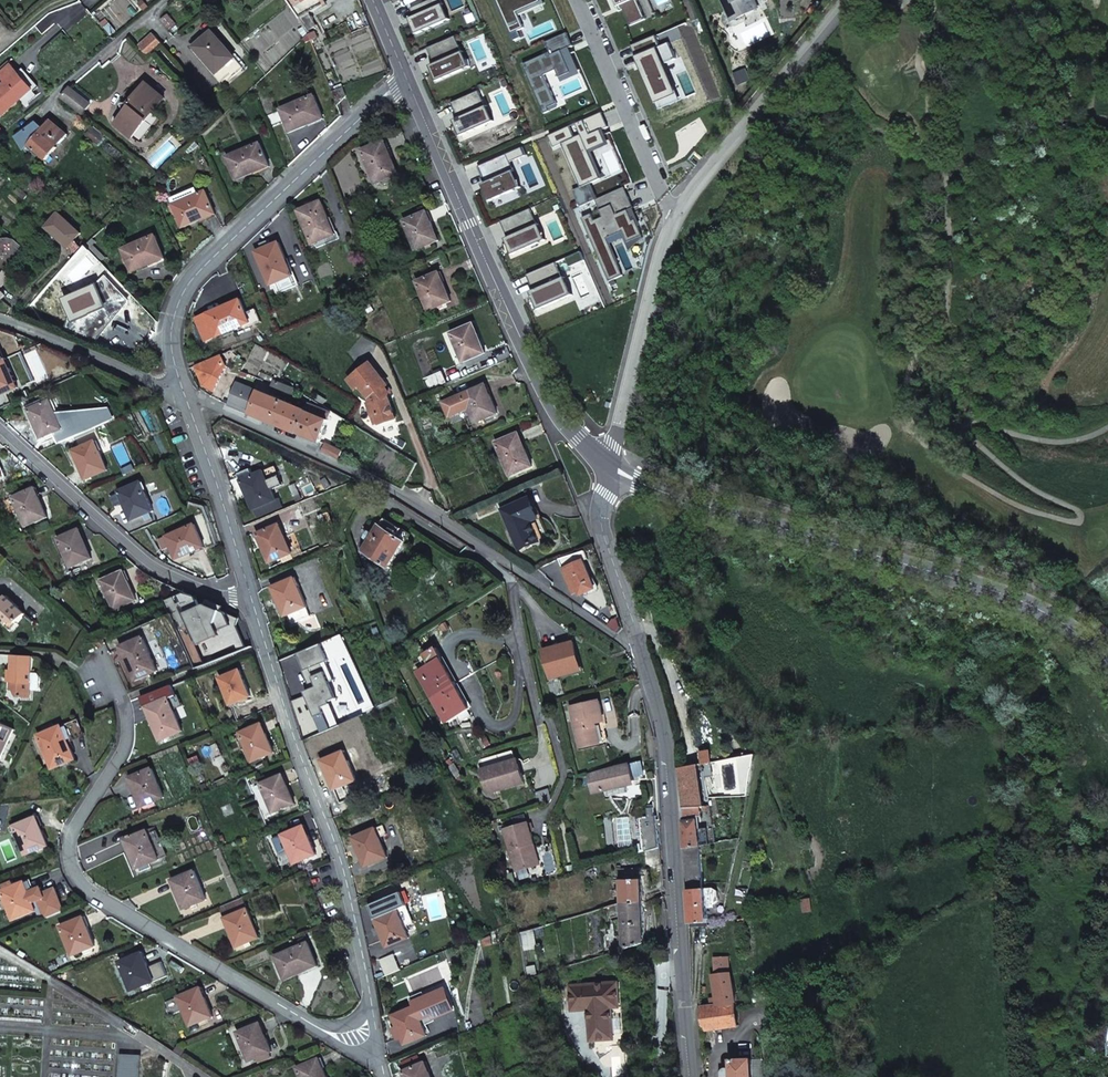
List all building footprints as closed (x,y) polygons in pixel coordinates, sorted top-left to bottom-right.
[(293,6),(300,19),(326,4),(324,0),(289,0),(293,6)] [(412,8),(416,16),(414,17),(416,21),(412,23),(417,34),(444,22),(437,7),(444,5),(442,0),(431,0),(412,8)] [(514,41),(520,38),(517,31),(524,28),(518,13),(541,2),(540,0),(497,0),(514,41)] [(621,11),(624,9),(631,26),(646,19),(638,0),(616,0),(621,11)] [(759,8),(755,0),(747,0),(731,7),(736,19),(759,8)] [(444,22),(450,20),(444,5),(437,7),(444,22)] [(736,19),(731,7),(725,10),(731,21),(736,19)] [(146,51),(160,39),(151,29),(136,41),(146,51)] [(211,29),(193,44),(218,73),(225,67),(228,69),(239,60),(211,29)] [(573,46),(567,33),(546,42),(550,53),(523,64),(545,114),(550,111),(549,108),(557,104),(545,75),(556,70),(560,78),(571,72),(562,51),(573,46)] [(656,35),(631,46),(655,100),(672,92),(660,66),(665,63),(677,58),(669,42),(660,46),(656,35)] [(462,52),(456,36),(429,48),(436,63),(435,64),(436,68),(432,70),(437,82),(464,70),(458,54),(462,52)] [(436,63),(429,48),(428,48),(435,64),(436,63)] [(464,70),(471,67),(464,51),(462,52),(458,54),(464,70)] [(0,72),(0,77),(7,84),(0,90),(0,112),(4,116),(38,84),(23,68),(18,72),(9,63),(0,72)] [(655,100),(659,110),(681,100),(665,63),(660,66),(672,92),(655,100)] [(162,97),(141,81),(124,101),(128,105),(120,114),(136,127),(162,97)] [(92,105),(71,88),(63,97),(84,114),(92,105)] [(333,92),(338,105),(346,96),(343,88),(333,92)] [(479,91),(453,102),(460,118),(458,119),(460,123),(456,125),(461,136),(488,124),(481,109),(486,107),(479,91)] [(281,110),(291,132),(308,125),(308,124),(323,118),(314,96),(281,110)] [(460,118),(453,102),(451,103),(458,119),(460,118)] [(481,109),(488,124),(494,121),(488,106),(486,107),(481,109)] [(570,127),(549,136),(554,147),(562,144),(581,187),(588,184),(601,178),(589,151),(606,143),(601,130),(608,127),(602,113),(576,124),(581,135),(575,138),(570,127)] [(34,121),(17,139),(25,147),(29,142),(48,160),(69,138),(51,122),(43,130),(34,121)] [(361,151),(375,184),(398,174),(391,157),(390,157),(383,142),(361,151)] [(227,157),(236,180),(253,173),(253,172),(269,165),(260,144),(227,157)] [(507,154),(479,166),(486,183),(484,183),(487,188),(485,189),(490,201),(515,190),(512,183),(519,181),(507,154)] [(479,166),(477,167),(484,183),(486,183),(479,166)] [(515,190),(522,187),(519,181),(512,183),(515,190)] [(581,187),(573,191),(576,199),(592,192),(588,184),(581,187)] [(591,214),(582,218),(610,285),(615,283),(613,278),(622,274),(606,237),(622,230),(626,238),(628,243),(643,236),(639,227),(636,220),(633,221),(628,210),(633,208),(624,188),(595,200),(603,217),(595,221),(591,214)] [(176,213),(182,227),(199,220),(215,213),(206,191),(188,198),(186,193),(171,199),(173,204),(169,206),(172,214),(176,213)] [(592,192),(576,199),(580,207),(595,200),(592,192)] [(298,211),(312,244),(334,235),(328,219),(321,202),(298,211)] [(641,226),(633,208),(628,210),(633,221),(636,220),(639,227),(641,226)] [(531,209),(502,221),(509,237),(508,238),(510,241),(507,243),(512,255),(540,243),(533,227),(538,225),(531,209)] [(83,233),(61,211),(47,226),(69,247),(83,233)] [(404,221),(416,250),(438,241),(431,221),(429,222),(426,213),(404,221)] [(502,221),(501,222),(508,238),(509,237),(502,221)] [(546,240),(539,224),(538,225),(533,227),(540,243),(546,240)] [(12,262),(25,248),(14,236),(0,250),(0,251),(12,262)] [(123,249),(132,272),(149,265),(149,264),(165,258),(156,236),(123,249)] [(644,238),(643,236),(628,243),(626,238),(624,239),(630,252),(644,238)] [(286,260),(279,243),(256,252),(269,285),(272,284),(276,294),(297,286),(293,276),(291,276),(285,261),(286,260)] [(533,296),(539,310),(573,295),(566,277),(563,278),(556,262),(529,274),(536,290),(534,291),(532,292),(534,295),(533,296)] [(416,282),(428,311),(451,301),(443,281),(442,282),(438,272),(416,282)] [(529,274),(527,275),(534,291),(536,290),(529,274)] [(64,298),(73,321),(91,314),(90,313),(106,306),(97,285),(64,298)] [(0,306),(9,297),(0,289),(0,305),(0,306)] [(205,341),(216,336),(250,323),(251,326),(260,322),(255,310),(246,313),(241,301),(225,307),(225,306),(196,318),(205,341)] [(472,325),(451,333),(462,362),(485,353),(477,334),(476,334),(472,325)] [(223,353),(195,364),(206,389),(219,388),(231,365),(223,353)] [(17,388),(9,368),(8,368),(4,359),(0,361),(0,395),(17,388)] [(396,419),(389,397),(389,396),(389,393),(389,392),(388,390),(385,389),(384,389),(388,386),(371,364),(349,381),(355,389),(360,386),(370,399),(371,403),(368,404),(372,416),(376,415),(379,424),(396,419)] [(277,390),(280,384),(274,382),(271,388),(277,390)] [(229,405),(250,414),(259,392),(242,385),(238,383),(229,405)] [(296,392),(291,390),(292,389),(280,384),(277,390),(288,395),(295,396),(296,392)] [(472,416),(475,423),(497,413),(489,394),(484,385),(442,402),(448,417),(462,411),(469,408),(472,416)] [(259,392),(250,414),(279,426),(288,404),(259,392)] [(40,438),(62,429),(54,410),(49,400),(28,409),(40,438)] [(306,412),(297,434),(320,443),(329,421),(328,421),(331,412),(325,409),(310,403),(306,412)] [(292,406),(288,404),(279,426),(297,434),(306,412),(292,406)] [(472,416),(469,408),(462,411),(465,419),(472,416)] [(495,442),(509,475),(532,466),(525,448),(524,449),(518,433),(495,442)] [(84,479),(107,470),(99,450),(98,450),(94,442),(72,451),(84,479)] [(326,446),(322,452),(338,459),(341,452),(326,446)] [(237,474),(252,509),(253,509),(257,517),(282,506),(279,498),(275,500),(267,480),(266,481),(262,471),(253,475),(250,469),(237,474)] [(131,520),(153,511),(145,491),(144,492),(141,482),(119,492),(131,520)] [(38,498),(34,489),(12,497),(24,526),(47,517),(39,498),(38,498)] [(502,510),(519,550),(539,541),(530,521),(538,518),(529,498),(502,510)] [(405,542),(410,533),(386,517),(378,529),(375,526),(363,545),(367,547),(364,551),(389,566),(389,565),(394,568),(408,545),(405,542)] [(195,550),(204,546),(195,524),(166,536),(176,558),(195,551),(195,550)] [(268,562),(291,553),(283,533),(283,534),(279,524),(257,533),(268,562)] [(82,539),(78,530),(56,539),(68,567),(91,558),(83,539),(82,539)] [(561,564),(564,570),(584,561),(588,559),(584,551),(576,555),(577,556),(561,564)] [(573,578),(580,595),(596,588),(584,561),(564,570),(568,580),(573,578)] [(126,580),(122,571),(100,580),(112,609),(135,600),(127,580),(126,580)] [(288,614),(306,607),(299,587),(298,587),(294,578),(272,587),(284,616),(288,614)] [(198,596),(189,594),(178,597),(189,626),(180,629),(195,668),(247,648),(238,626),(240,619),(227,612),(229,607),(212,600),(210,605),(202,607),(198,596)] [(3,624),(19,624),(26,617),(5,597),(0,602),(0,621),(3,624)] [(292,624),(310,616),(306,607),(288,614),(292,624)] [(19,624),(3,624),(11,633),(19,624)] [(158,670),(144,637),(122,646),(129,662),(127,662),(135,680),(158,670)] [(324,642),(299,652),(313,687),(304,691),(305,694),(290,699),(305,738),(322,731),(315,714),(325,711),(323,705),(333,702),(331,699),(338,696),(329,671),(334,669),(324,642)] [(550,678),(581,670),(576,653),(574,642),(543,650),(550,678)] [(29,700),(31,659),(9,658),(8,691),(11,692),(14,698),(29,700)] [(468,710),(470,709),(442,659),(418,672),(446,722),(458,715),(462,721),(471,716),(468,710)] [(236,703),(251,696),(241,669),(219,678),(226,694),(232,692),(236,703)] [(232,692),(226,694),(230,705),(236,703),(232,692)] [(182,730),(169,697),(146,707),(153,722),(152,723),(159,740),(182,730)] [(571,706),(580,746),(600,742),(596,722),(604,720),(599,700),(571,706)] [(14,728),(0,722),(0,758),(14,728)] [(264,733),(260,724),(238,733),(250,761),(273,752),(265,733),(264,733)] [(66,740),(60,726),(38,735),(52,768),(75,759),(67,739),(66,740)] [(333,789),(356,780),(348,761),(347,761),(343,752),(321,760),(333,789)] [(518,758),(496,764),(497,765),(498,769),(519,763),(518,758)] [(497,765),(481,770),(487,792),(524,781),(519,763),(498,769),(497,765)] [(700,807),(703,806),(700,764),(677,768),(679,788),(681,808),(700,807)] [(630,765),(607,770),(597,772),(588,775),(592,790),(604,788),(606,795),(610,794),(611,796),(626,793),(624,783),(634,781),(630,765)] [(164,797),(152,768),(130,777),(134,787),(133,787),(141,806),(164,797)] [(285,784),(282,775),(260,784),(272,813),(294,803),(286,784),(285,784)] [(683,848),(700,846),(699,833),(698,817),(701,817),(700,807),(681,808),(681,816),(683,848)] [(644,852),(658,848),(656,821),(656,816),(641,817),(644,852)] [(39,827),(35,817),(14,826),(25,855),(48,846),(40,826),(39,827)] [(505,831),(518,873),(538,867),(532,846),(536,845),(530,824),(505,831)] [(306,835),(302,826),(281,835),(293,864),(316,854),(307,835),(306,835)] [(364,866),(387,857),(379,837),(378,838),(374,828),(353,837),(364,866)] [(159,859),(147,830),(125,839),(129,849),(137,868),(159,859)] [(542,866),(536,845),(532,846),(538,867),(542,866)] [(685,889),(703,889),(700,846),(683,848),(685,889)] [(206,899),(194,870),(172,880),(176,889),(184,909),(206,899)] [(622,903),(643,902),(642,879),(621,880),(622,903)] [(27,892),(23,882),(1,891),(13,920),(36,910),(28,891),(27,892)] [(734,910),(745,912),(749,889),(738,887),(734,910)] [(688,923),(709,923),(708,908),(713,907),(712,904),(716,903),(720,900),(719,891),(713,889),(703,889),(685,889),(687,906),(688,923)] [(229,927),(237,947),(260,937),(242,897),(219,906),(224,918),(225,918),(229,927)] [(645,944),(645,943),(643,902),(622,903),(624,948),(625,949),(645,944)] [(387,948),(410,938),(404,925),(403,925),(397,909),(375,919),(387,948)] [(86,927),(82,918),(60,926),(72,955),(95,946),(87,926),(86,927)] [(318,965),(309,942),(276,956),(285,979),(303,972),(302,971),(318,965)] [(145,962),(141,953),(119,962),(131,991),(154,981),(146,962),(145,962)] [(386,976),(401,970),(394,955),(381,960),(386,976)] [(715,967),(714,975),(730,974),(730,957),(715,957),(715,967)] [(718,1005),(718,1006),(737,1005),(737,1004),(735,986),(734,986),(730,974),(714,975),(718,1005)] [(588,1009),(590,1040),(614,1039),(612,1007),(620,1007),(618,982),(569,986),(570,1010),(588,1009)] [(205,997),(201,988),(179,997),(191,1026),(214,1016),(206,997),(205,997)] [(428,1001),(393,1016),(404,1044),(427,1035),(421,1019),(433,1014),(433,1015),(451,1008),(443,989),(426,996),(428,1001)] [(718,1005),(700,1007),(700,1030),(739,1026),(737,1005),(718,1006),(718,1005)] [(264,1033),(260,1023),(238,1032),(250,1061),(257,1058),(259,1062),(272,1057),(270,1053),(273,1052),(265,1032),(264,1033)] [(141,1056),(122,1055),(121,1076),(139,1076),(141,1056)] [(402,1063),(405,1070),(421,1064),(418,1056),(402,1063)] [(319,1059),(297,1068),(301,1076),(328,1076),(324,1068),(323,1068),(319,1059)] [(763,1060),(752,1060),(732,1061),(732,1070),(732,1069),(730,1068),(727,1068),(726,1070),(724,1073),(724,1076),(764,1076),(763,1060)] [(429,1072),(424,1062),(421,1064),(405,1070),(403,1072),(405,1076),(432,1076),(429,1072)]
